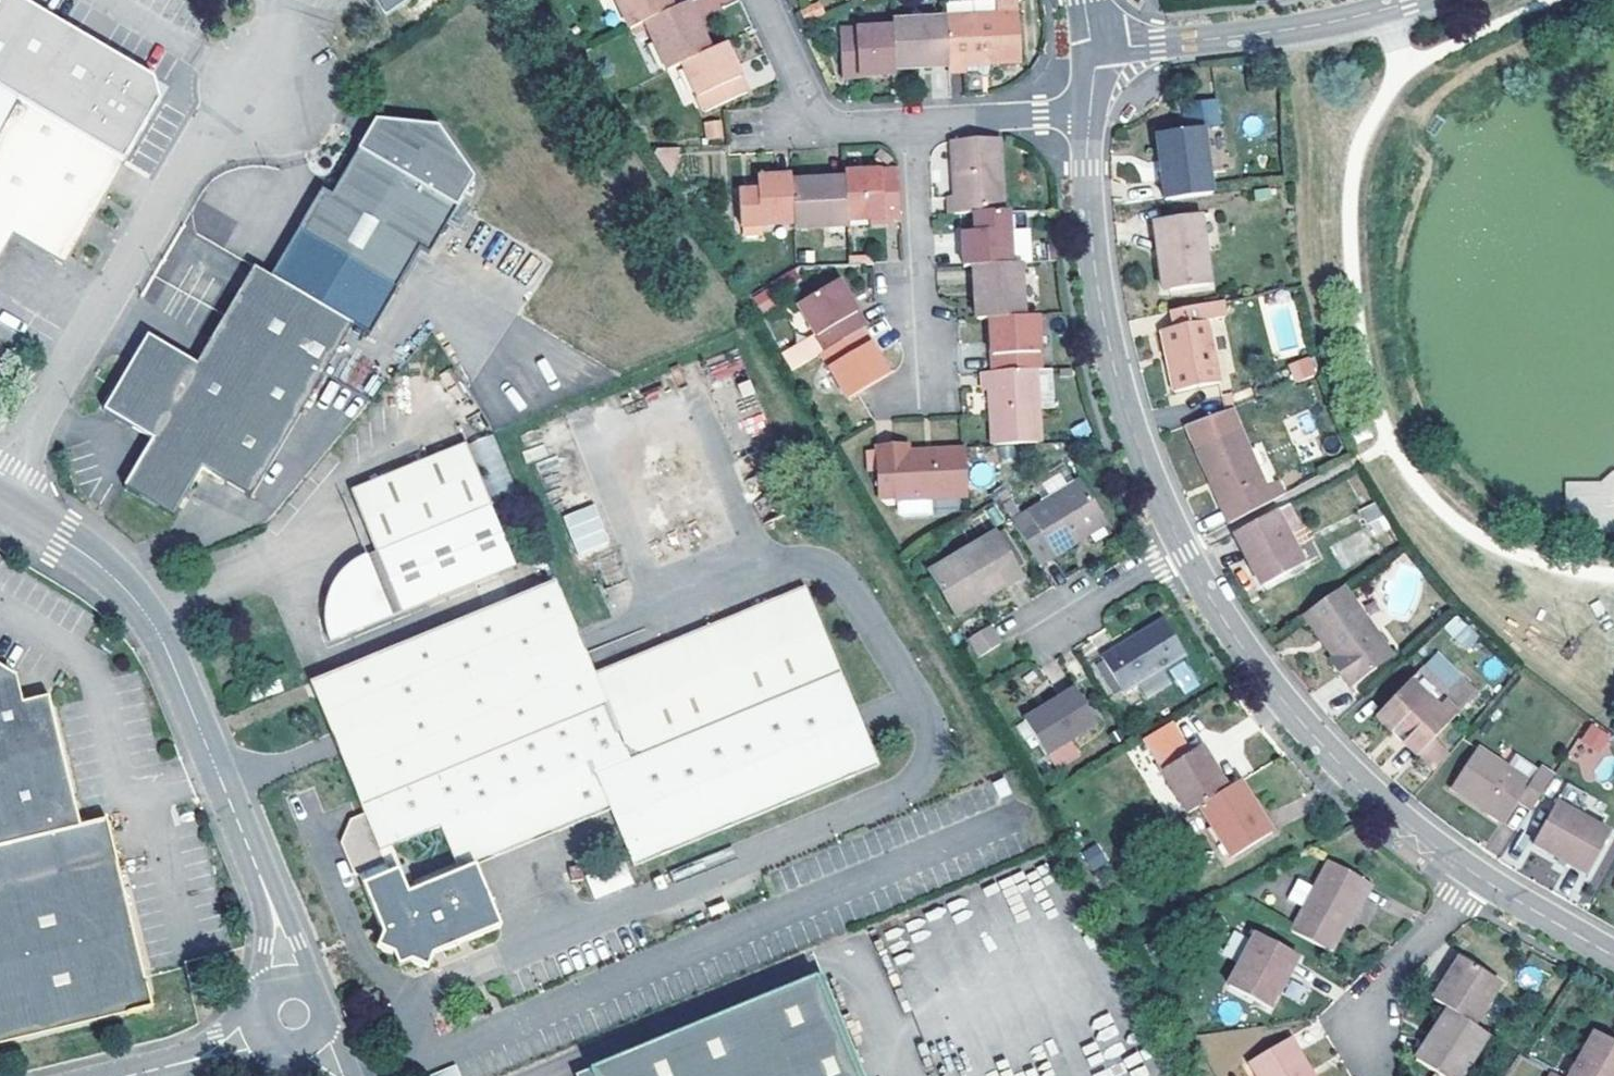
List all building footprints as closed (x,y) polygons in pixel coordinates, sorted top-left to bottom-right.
[(378,27),(419,0),(360,0),(378,27)] [(672,11),(667,0),(616,0),(630,30),(645,23),(672,11)] [(945,19),(948,67),(949,72),(965,71),(976,70),(981,76),(987,75),(992,63),(1020,61),(1016,0),(960,0),(944,1),(945,19)] [(13,112),(116,173),(152,111),(147,90),(0,4),(0,134),(13,112)] [(672,11),(645,23),(667,71),(683,64),(710,51),(688,4),(672,11)] [(817,6),(801,13),(806,23),(822,16),(817,6)] [(945,19),(892,23),(893,29),(895,70),(948,67),(945,19)] [(842,79),(896,76),(895,70),(893,29),(839,32),(842,79)] [(710,51),(683,64),(705,112),(747,93),(725,45),(710,51)] [(1216,98),(1183,103),(1188,133),(1204,130),(1220,128),(1216,98)] [(119,174),(116,173),(13,112),(0,134),(0,255),(5,246),(47,271),(65,266),(119,174)] [(703,140),(717,140),(717,124),(703,124),(703,140)] [(389,129),(344,204),(418,248),(438,260),(482,185),(452,130),(389,129)] [(1165,202),(1214,195),(1204,130),(1188,133),(1155,138),(1165,202)] [(999,139),(952,143),(956,196),(949,196),(949,214),(975,213),(1004,212),(999,139)] [(681,149),(650,151),(669,179),(681,149)] [(844,181),(846,221),(871,220),(899,218),(896,171),(844,174),(844,181)] [(792,183),(791,177),(758,179),(758,193),(738,194),(740,226),(794,224),(792,183)] [(846,221),(844,181),(792,183),(794,224),(795,229),(847,227),(846,221)] [(321,190),(285,249),(384,307),(418,248),(344,204),(321,190)] [(964,233),(965,266),(974,266),(1011,264),(1008,211),(1004,212),(975,213),(976,232),(964,233)] [(1201,217),(1207,249),(1217,248),(1211,215),(1201,217)] [(1170,256),(1177,291),(1214,285),(1207,249),(1201,217),(1155,225),(1161,257),(1170,256)] [(899,218),(871,220),(872,228),(899,227),(899,218)] [(384,307),(285,249),(265,282),(346,331),(364,342),(384,307)] [(1170,256),(1161,257),(1167,293),(1177,291),(1170,256)] [(974,266),(977,320),(990,319),(1023,317),(1020,264),(1011,264),(974,266)] [(242,504),(346,331),(265,282),(249,272),(191,369),(143,340),(97,416),(145,445),(116,493),(168,524),(197,476),(242,504)] [(814,335),(824,352),(859,330),(865,326),(836,281),(797,306),(814,335)] [(1201,300),(1202,307),(1216,304),(1215,297),(1201,300)] [(1219,384),(1206,322),(1219,319),(1216,304),(1202,307),(1170,313),(1173,330),(1161,332),(1173,393),(1219,384)] [(990,319),(993,371),(1035,369),(1039,369),(1036,316),(1023,317),(990,319)] [(888,376),(859,330),(824,352),(820,354),(849,400),(858,395),(888,376)] [(814,335),(796,347),(806,363),(820,354),(824,352),(814,335)] [(796,347),(782,356),(791,373),(806,363),(796,347)] [(1299,377),(1323,371),(1319,355),(1295,362),(1299,377)] [(990,390),(993,445),(1039,442),(1035,369),(993,371),(982,372),(983,390),(990,390)] [(1185,426),(1230,524),(1271,502),(1264,488),(1229,410),(1185,426)] [(968,495),(965,448),(910,450),(909,445),(875,446),(878,490),(881,490),(884,493),(886,495),(887,500),(968,495)] [(514,569),(462,446),(348,493),(372,553),(363,557),(370,574),(347,603),(325,611),(324,616),(324,622),(325,631),(327,640),(329,647),(514,569)] [(1264,488),(1271,502),(1287,493),(1280,480),(1264,488)] [(1038,565),(1054,555),(1049,547),(1098,515),(1077,481),(1012,522),(1038,565)] [(578,558),(610,546),(594,503),(562,515),(578,558)] [(1304,565),(1275,512),(1233,534),(1263,587),(1304,565)] [(1049,547),(1054,555),(1104,524),(1098,515),(1049,547)] [(994,534),(1015,569),(1023,565),(1001,529),(994,534)] [(928,573),(950,608),(981,589),(986,597),(1020,577),(1015,569),(994,534),(928,573)] [(327,598),(325,611),(347,603),(370,574),(363,557),(355,562),(348,569),(342,574),(336,582),(330,591),(327,598)] [(599,802),(604,815),(628,871),(871,769),(798,592),(590,680),(551,586),(310,687),(365,818),(350,824),(342,845),(355,878),(362,880),(369,896),(400,884),(394,870),(388,872),(378,850),(391,845),(436,826),(453,863),(599,802)] [(981,589),(950,608),(954,616),(986,597),(981,589)] [(1383,645),(1342,589),(1304,616),(1334,658),(1329,662),(1340,675),(1383,645)] [(1465,652),(1480,637),(1457,613),(1442,628),(1465,652)] [(1136,686),(1160,670),(1185,655),(1162,618),(1100,656),(1103,661),(1123,692),(1124,693),(1136,686)] [(990,626),(969,640),(981,658),(1002,644),(990,626)] [(1103,661),(1095,665),(1115,697),(1123,692),(1103,661)] [(47,695),(21,701),(14,675),(0,667),(0,869),(111,840),(105,815),(79,822),(47,695)] [(1160,670),(1136,686),(1143,697),(1168,681),(1160,670)] [(1441,708),(1446,701),(1417,674),(1412,680),(1441,708)] [(1441,708),(1412,680),(1378,717),(1430,765),(1444,748),(1433,738),(1458,711),(1446,701),(1441,708)] [(1095,724),(1074,690),(1022,721),(1044,756),(1095,724)] [(1566,761),(1591,774),(1612,734),(1587,721),(1566,761)] [(1162,772),(1187,814),(1200,806),(1228,789),(1202,748),(1162,772)] [(1444,748),(1430,765),(1436,770),(1450,753),(1444,748)] [(1505,823),(1520,800),(1533,808),(1554,777),(1541,769),(1531,784),(1478,750),(1452,788),(1505,823)] [(1271,833),(1239,782),(1228,789),(1200,806),(1232,858),(1271,833)] [(457,876),(474,869),(604,815),(599,802),(453,863),(457,876)] [(1609,835),(1552,806),(1530,847),(1586,876),(1609,835)] [(111,840),(0,869),(0,1041),(152,1003),(111,840)] [(1082,852),(1090,871),(1107,863),(1098,844),(1082,852)] [(400,867),(391,845),(378,850),(388,872),(394,870),(400,867)] [(1329,862),(1314,889),(1304,908),(1291,932),(1331,954),(1368,884),(1329,862)] [(596,896),(628,881),(621,866),(589,880),(596,896)] [(406,897),(375,910),(396,960),(391,970),(394,976),(420,974),(428,971),(430,961),(500,931),(474,869),(457,876),(406,897)] [(1304,908),(1314,889),(1298,880),(1288,899),(1304,908)] [(375,910),(406,897),(400,884),(369,896),(375,910)] [(1296,957),(1255,935),(1228,987),(1268,1009),(1296,957)] [(1448,1010),(1473,1026),(1500,982),(1460,958),(1433,1001),(1448,1010)] [(815,977),(589,1070),(592,1075),(856,1075),(815,977)] [(1448,1010),(1417,1060),(1436,1073),(1441,1075),(1461,1075),(1487,1035),(1473,1026),(1448,1010)] [(1596,1034),(1572,1075),(1613,1075),(1613,1044),(1596,1034)] [(1288,1036),(1248,1060),(1257,1075),(1312,1075),(1288,1036)]
